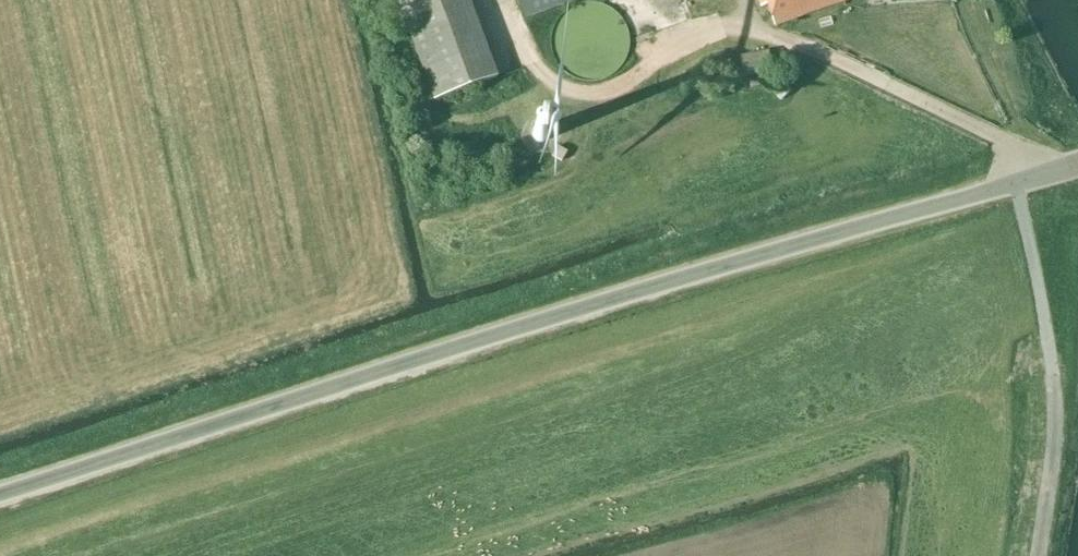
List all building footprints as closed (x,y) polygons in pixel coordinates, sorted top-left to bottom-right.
[(469,0),(398,0),(434,100),(497,77),(469,0)] [(525,18),(573,0),(518,0),(525,18)] [(760,7),(766,5),(774,26),(844,0),(758,0),(760,7)] [(628,31),(627,28),(625,24),(624,21),(622,18),(619,15),(617,13),(614,10),(611,8),(608,6),(604,5),(601,4),(597,3),(594,2),(590,2),(587,2),(583,2),(579,3),(576,4),(573,6),(569,7),(566,9),(563,12),(561,14),(558,17),(556,20),(554,23),(553,26),(552,30),(551,33),(550,37),(550,41),(550,44),(551,48),(551,51),(552,55),(554,58),(556,61),(558,64),(560,67),(562,70),(565,72),(568,74),(571,76),(575,78),(578,79),(582,80),(585,80),(589,81),(592,81),(596,80),(600,79),(603,78),(607,77),(610,75),(613,73),(616,71),(618,68),(621,66),(623,63),(625,59),(626,56),(627,53),(628,49),(629,46),(629,42),(629,38),(629,35),(628,31)] [(768,51),(740,56),(744,75),(771,70),(768,51)] [(543,127),(540,126),(536,127),(534,129),(532,131),(531,134),(532,137),(534,140),(536,142),(540,142),(543,142),(545,140),(547,137),(548,134),(547,131),(545,129),(543,127)] [(562,162),(567,152),(559,147),(553,157),(562,162)]
